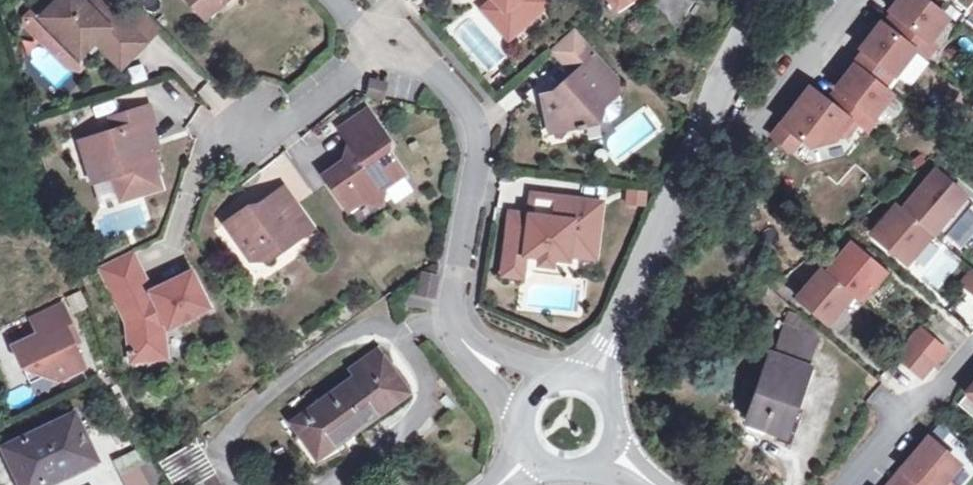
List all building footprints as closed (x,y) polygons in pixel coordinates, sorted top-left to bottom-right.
[(56,7),(50,0),(47,0),(26,20),(26,27),(73,73),(81,72),(89,64),(83,57),(81,59),(43,20),(56,7)] [(87,7),(80,0),(64,0),(56,7),(43,20),(81,59),(83,57),(96,45),(103,53),(107,50),(124,67),(146,46),(120,19),(117,22),(105,10),(97,17),(87,7)] [(87,7),(97,17),(105,10),(95,0),(87,7)] [(196,12),(211,0),(186,0),(196,12)] [(196,12),(206,24),(221,11),(211,0),(196,12)] [(221,11),(234,0),(211,0),(221,11)] [(517,36),(549,8),(542,0),(491,0),(494,3),(505,15),(501,19),(517,36)] [(615,10),(630,0),(609,0),(615,10)] [(882,19),(925,52),(935,39),(929,34),(947,11),(932,0),(892,0),(889,4),(892,7),(882,19)] [(508,44),(517,36),(501,19),(505,15),(494,3),(481,14),(508,44)] [(932,50),(956,19),(947,11),(929,34),(935,39),(925,52),(928,54),(933,57),(936,53),(932,50)] [(908,79),(928,54),(925,52),(882,19),(880,17),(860,42),(863,44),(854,56),(854,57),(889,84),(899,72),(908,79)] [(593,63),(597,59),(576,35),(553,55),(574,79),(553,96),(545,98),(549,119),(557,117),(572,134),(603,126),(605,108),(617,99),(617,90),(593,63)] [(875,111),(893,87),(889,84),(854,57),(845,69),(835,82),(836,83),(826,96),(856,118),(866,126),(876,112),(875,111)] [(618,83),(597,59),(593,63),(617,90),(618,83)] [(835,82),(845,69),(841,66),(831,79),(835,82)] [(387,85),(373,83),(370,99),(384,102),(387,85)] [(810,83),(773,131),(793,146),(802,134),(811,141),(835,134),(841,127),(846,131),(856,118),(826,96),(810,83)] [(690,92),(673,86),(669,97),(686,102),(690,92)] [(622,109),(617,99),(605,108),(603,126),(612,127),(620,120),(622,109)] [(106,122),(109,134),(74,144),(87,186),(109,180),(116,203),(157,190),(151,171),(155,169),(143,131),(152,128),(147,110),(106,122)] [(343,134),(358,157),(325,179),(348,214),(363,205),(382,209),(386,193),(405,180),(386,151),(391,147),(370,115),(343,134)] [(553,139),(572,134),(557,117),(549,119),(553,139)] [(972,202),(972,201),(936,169),(903,207),(941,239),(972,202)] [(624,203),(645,203),(645,188),(625,188),(624,203)] [(248,213),(245,210),(223,223),(248,261),(259,254),(265,262),(312,231),(283,190),(248,213)] [(533,194),(531,215),(543,216),(548,223),(554,218),(556,197),(533,194)] [(531,215),(512,213),(507,258),(527,260),(527,255),(542,257),(555,259),(571,260),(571,256),(597,259),(604,203),(556,197),(554,218),(548,223),(543,216),(531,215)] [(933,232),(903,207),(897,201),(871,231),(908,262),(933,232)] [(888,273),(854,244),(829,272),(856,296),(864,302),(888,273)] [(154,296),(134,256),(104,271),(126,313),(138,312),(142,320),(130,330),(131,366),(166,365),(165,335),(164,331),(170,328),(171,332),(210,312),(193,277),(154,296)] [(555,259),(542,257),(541,264),(555,266),(555,259)] [(527,260),(507,258),(505,275),(525,278),(527,260)] [(831,325),(856,296),(829,272),(825,269),(800,298),(831,325)] [(434,296),(438,274),(426,272),(422,294),(434,296)] [(964,283),(972,291),(972,273),(964,283)] [(55,382),(83,369),(72,346),(77,343),(61,307),(33,320),(38,336),(11,348),(21,369),(28,366),(31,373),(55,382)] [(787,326),(777,353),(810,364),(819,337),(787,326)] [(948,351),(924,330),(913,343),(937,364),(948,351)] [(937,364),(913,343),(901,357),(925,378),(937,364)] [(292,426),(311,453),(342,429),(348,436),(406,393),(377,351),(351,371),(356,378),(292,426)] [(810,364),(777,353),(772,351),(746,422),(789,439),(815,366),(810,364)] [(28,366),(21,369),(29,385),(55,382),(31,373),(28,366)] [(957,405),(972,419),(972,386),(957,405)] [(78,413),(6,446),(23,484),(46,484),(100,460),(78,413)] [(342,429),(311,453),(316,460),(348,436),(342,429)] [(890,483),(892,484),(942,484),(944,482),(958,466),(927,440),(890,483)] [(158,455),(149,442),(117,460),(127,473),(158,456),(158,455)] [(162,464),(174,484),(196,484),(200,483),(215,474),(197,444),(162,464)] [(158,456),(127,473),(136,484),(171,484),(174,484),(162,464),(158,456)]
